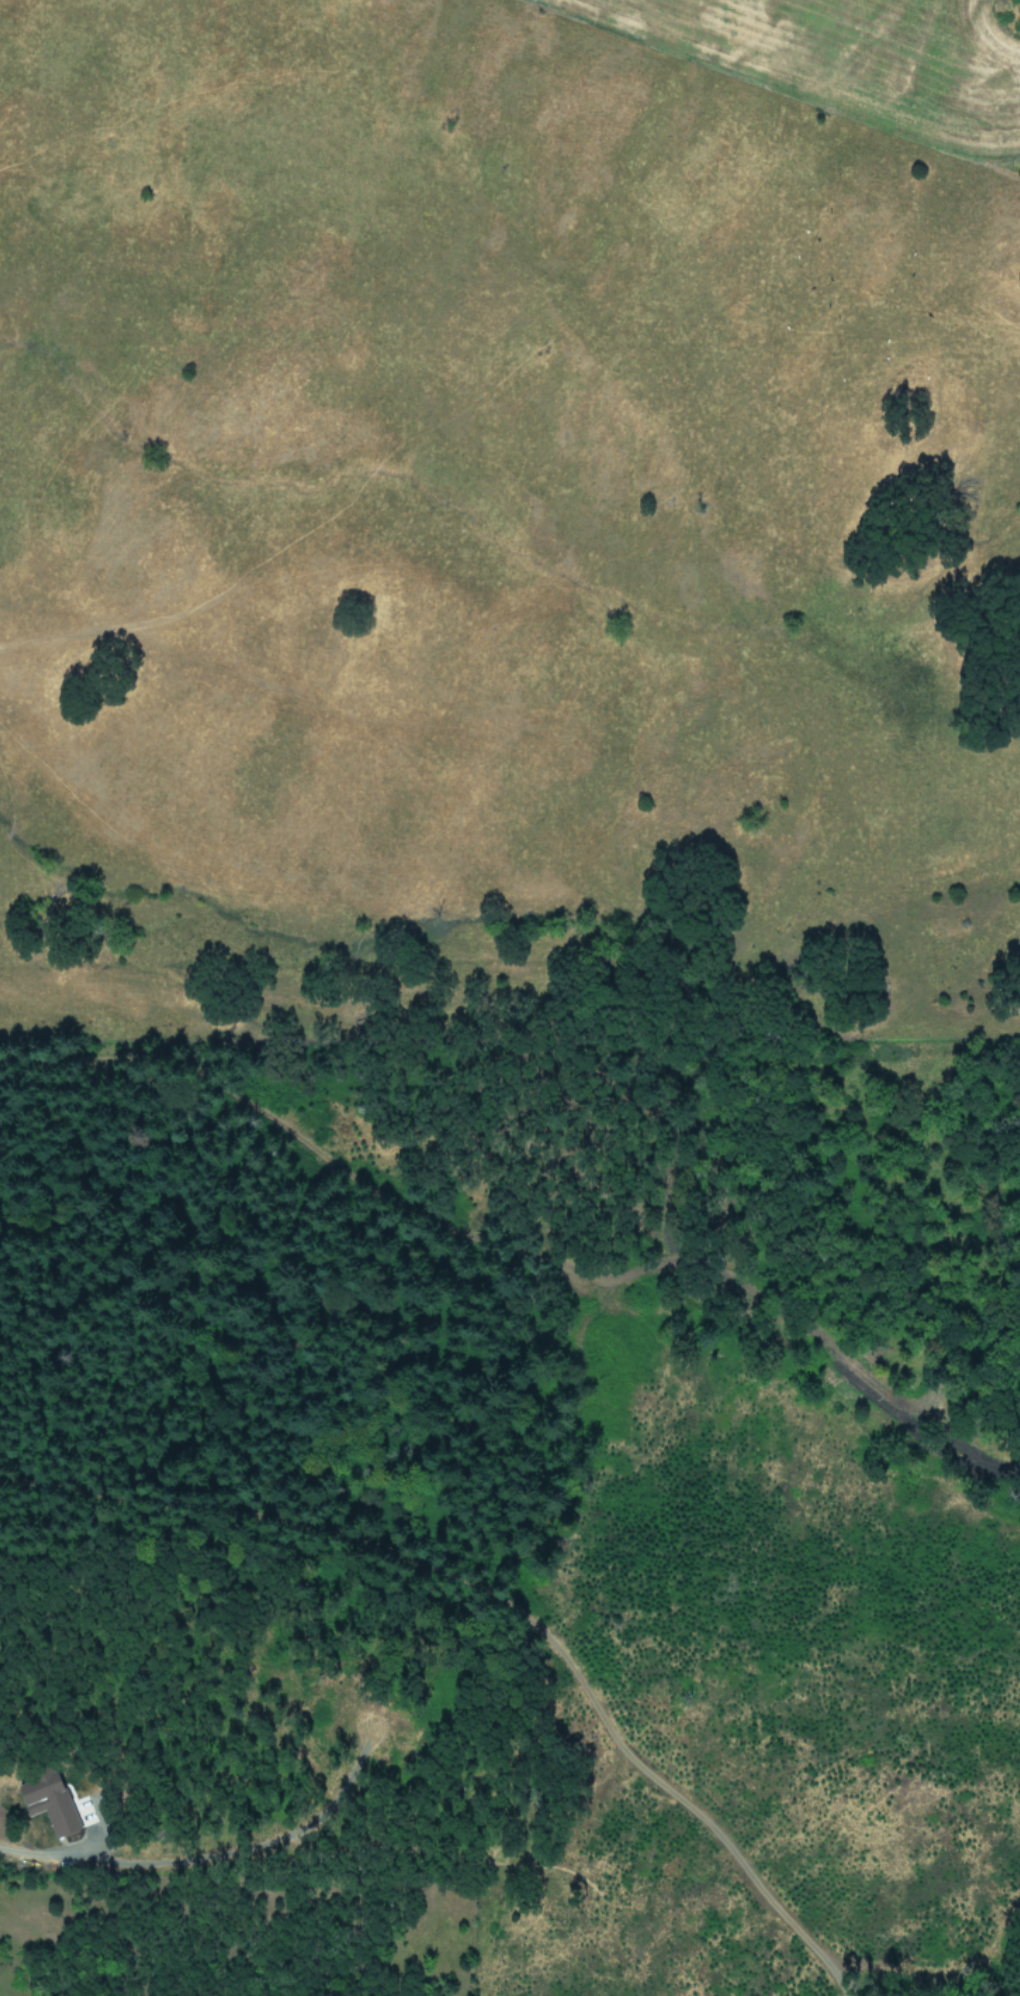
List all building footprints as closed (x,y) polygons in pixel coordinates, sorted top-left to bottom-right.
[(81,1828),(67,1789),(63,1791),(55,1771),(17,1785),(28,1815),(45,1809),(55,1837),(81,1828)]
